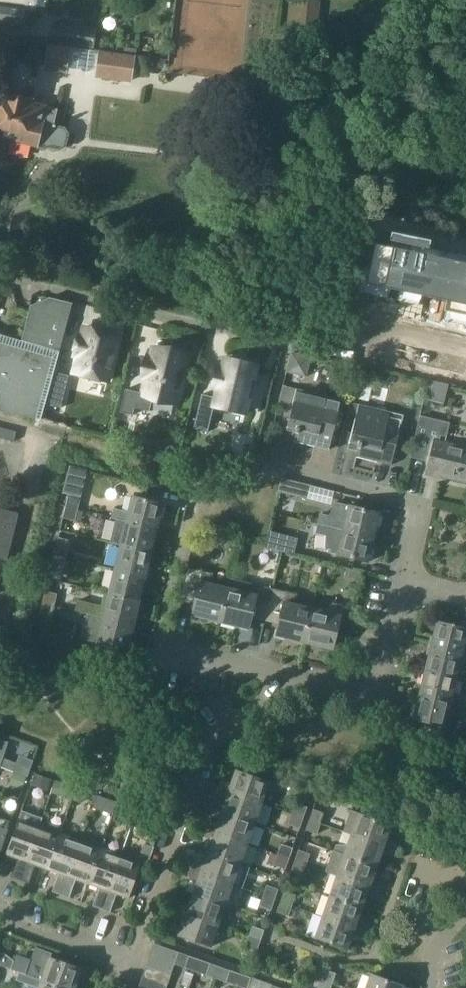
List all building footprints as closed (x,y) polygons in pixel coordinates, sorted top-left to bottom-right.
[(23,27),(26,7),(36,9),(37,0),(0,0),(0,23),(23,27)] [(323,1),(316,0),(297,0),(294,26),(319,29),(323,1)] [(95,47),(99,29),(62,23),(59,41),(95,47)] [(44,70),(66,73),(70,47),(48,43),(44,70)] [(275,47),(258,45),(256,63),(273,65),(275,47)] [(96,77),(132,83),(136,56),(99,51),(96,77)] [(0,97),(0,160),(3,161),(7,140),(9,141),(10,138),(60,150),(66,145),(68,135),(64,128),(54,126),(58,110),(32,104),(32,102),(8,97),(7,98),(0,97)] [(361,310),(465,332),(465,263),(455,261),(440,258),(428,255),(431,241),(378,230),(375,244),(367,284),(361,310)] [(31,305),(22,341),(58,352),(66,322),(70,305),(49,299),(31,305)] [(118,335),(85,327),(83,337),(78,336),(74,355),(78,356),(74,373),(107,381),(118,335)] [(58,352),(22,341),(0,335),(0,411),(41,421),(45,404),(53,372),(58,352)] [(187,356),(154,348),(152,358),(147,357),(143,376),(147,377),(144,393),(126,389),(120,412),(133,415),(135,408),(150,411),(153,397),(176,403),(187,356)] [(293,353),(291,353),(287,372),(300,375),(304,355),(293,353)] [(257,366),(224,359),(222,369),(218,368),(214,387),(217,388),(215,397),(202,394),(197,415),(211,418),(214,405),(247,413),(257,366)] [(69,376),(53,372),(45,404),(61,408),(69,376)] [(445,405),(450,384),(430,380),(426,400),(445,405)] [(330,398),(298,390),(298,389),(285,386),(281,403),(294,406),(288,428),(296,430),(296,433),(297,433),(295,442),(330,450),(337,421),(342,401),(330,398)] [(392,466),(399,437),(404,417),(391,414),(359,406),(350,444),(359,446),(358,448),(360,449),(358,457),(392,466)] [(411,458),(431,463),(428,474),(440,477),(441,476),(465,482),(465,449),(447,444),(436,441),(441,422),(421,417),(411,458)] [(16,432),(0,428),(0,437),(14,441),(16,432)] [(69,471),(68,475),(87,479),(88,476),(89,471),(70,466),(69,471)] [(309,501),(312,487),(283,480),(280,494),(309,501)] [(78,509),(81,497),(69,495),(66,506),(78,509)] [(159,529),(165,505),(134,497),(130,512),(114,508),(112,518),(128,522),(159,529)] [(322,515),(320,525),(328,527),(375,538),(381,514),(351,506),(335,502),(332,517),(330,517),(322,515)] [(75,520),(78,509),(66,506),(63,518),(75,520)] [(8,562),(19,514),(0,509),(0,560),(8,562)] [(153,554),(159,529),(128,522),(122,546),(153,554)] [(320,525),(317,535),(323,536),(323,549),(321,549),(321,551),(332,551),(332,553),(339,554),(338,555),(339,555),(369,563),(375,538),(328,527),(320,525)] [(296,556),(300,540),(271,533),(267,548),(296,556)] [(66,558),(70,540),(59,537),(54,555),(66,558)] [(147,578),(153,554),(122,546),(116,570),(147,578)] [(63,569),(66,558),(54,555),(52,566),(63,569)] [(141,602),(147,578),(116,570),(110,594),(141,602)] [(222,624),(230,590),(214,586),(214,576),(191,570),(183,603),(196,606),(193,618),(222,624)] [(267,623),(275,590),(251,585),(245,593),(230,590),(222,624),(251,631),(253,620),(267,623)] [(307,644),(315,610),(300,606),(299,597),(275,590),(267,623),(280,626),(277,637),(307,644)] [(54,605),(57,594),(46,591),(43,602),(54,605)] [(135,627),(141,602),(110,594),(105,593),(102,607),(80,602),(77,613),(89,615),(135,627)] [(52,617),(54,605),(43,602),(40,614),(52,617)] [(350,643),(357,611),(335,605),(330,614),(315,610),(307,644),(336,651),(338,640),(350,643)] [(129,651),(135,627),(89,615),(83,640),(129,651)] [(465,644),(465,639),(465,628),(438,621),(432,647),(465,654),(465,644)] [(432,647),(426,670),(457,677),(461,662),(465,664),(465,654),(432,647)] [(465,700),(465,695),(454,692),(457,677),(426,670),(421,695),(465,705),(465,700)] [(463,714),(465,705),(421,695),(415,719),(446,726),(450,711),(463,714)] [(141,730),(143,721),(134,718),(132,728),(141,730)] [(261,804),(268,783),(236,771),(231,784),(220,783),(218,789),(261,804)] [(22,789),(27,777),(13,772),(9,784),(22,789)] [(47,790),(51,779),(35,774),(31,784),(47,790)] [(69,785),(57,781),(54,789),(66,793),(69,785)] [(253,825),(261,804),(218,789),(216,795),(225,801),(221,813),(253,825)] [(81,803),(85,792),(77,790),(73,800),(81,803)] [(98,795),(93,808),(113,815),(117,802),(115,801),(108,799),(103,797),(98,795)] [(304,818),(307,808),(295,804),(292,814),(304,818)] [(133,822),(137,811),(123,806),(119,817),(133,822)] [(20,880),(41,826),(44,817),(23,810),(7,854),(19,858),(12,877),(20,880)] [(320,824),(324,814),(312,810),(308,820),(320,824)] [(149,832),(154,818),(137,811),(133,822),(132,825),(149,832)] [(394,850),(396,845),(387,838),(392,827),(359,814),(351,812),(343,833),(351,836),(394,850)] [(246,845),(253,825),(221,813),(217,825),(206,824),(204,830),(246,845)] [(300,829),(304,818),(292,814),(288,825),(300,829)] [(317,835),(320,824),(308,820),(305,831),(317,835)] [(47,869),(60,833),(41,826),(20,880),(29,883),(35,865),(47,869)] [(239,866),(246,845),(204,830),(202,835),(210,842),(206,854),(239,866)] [(61,895),(80,840),(60,833),(47,869),(59,873),(52,892),(61,895)] [(392,856),(394,850),(351,836),(348,845),(336,845),(334,851),(377,867),(381,856),(392,856)] [(88,884),(101,847),(80,840),(61,895),(69,898),(76,880),(88,884)] [(289,860),(293,849),(281,845),(277,856),(289,860)] [(102,910),(121,855),(101,847),(88,884),(100,889),(93,907),(102,910)] [(306,865),(310,855),(298,851),(294,861),(306,865)] [(380,890),(382,886),(373,880),(377,867),(334,851),(333,851),(326,871),(337,875),(380,890)] [(232,886),(239,866),(206,854),(202,867),(192,866),(190,871),(232,886)] [(128,899),(142,862),(121,855),(102,910),(110,913),(117,895),(128,899)] [(285,870),(289,860),(277,856),(273,866),(285,870)] [(303,876),(306,865),(294,861),(291,872),(303,876)] [(225,907),(232,886),(190,871),(188,877),(196,883),(192,895),(225,907)] [(377,897),(380,890),(337,875),(330,897),(363,909),(367,896),(377,897)] [(274,901),(278,890),(266,886),(262,897),(274,901)] [(292,908),(295,897),(283,893),(280,904),(292,908)] [(217,927),(225,907),(192,895),(188,907),(177,907),(175,912),(217,927)] [(271,912),(274,901),(262,897),(259,908),(271,912)] [(365,933),(367,927),(359,921),(363,909),(330,897),(322,918),(365,933)] [(288,919),(292,908),(280,904),(276,915),(288,919)] [(210,947),(217,927),(175,912),(173,917),(181,924),(177,936),(210,947)] [(363,939),(365,933),(322,918),(315,938),(349,950),(352,938),(363,939)] [(261,941),(265,930),(253,926),(249,937),(261,941)] [(258,952),(261,941),(249,937),(245,948),(258,952)] [(178,953),(154,945),(139,987),(166,987),(178,953)] [(27,974),(28,974),(67,987),(75,987),(83,967),(52,956),(53,953),(36,948),(27,974)] [(12,969),(15,960),(4,951),(2,953),(0,952),(0,964),(12,969)] [(201,974),(205,963),(189,957),(185,968),(201,974)] [(216,979),(220,968),(205,963),(201,974),(216,979)] [(232,984),(236,973),(220,968),(216,979),(232,984)] [(333,984),(336,973),(324,969),(321,980),(333,984)] [(26,976),(18,973),(15,982),(33,987),(59,987),(26,976)] [(251,979),(236,973),(232,984),(242,987),(248,987),(251,979)] [(366,987),(403,987),(404,987),(371,976),(366,987)] [(333,984),(321,980),(318,987),(331,987),(333,984)]
